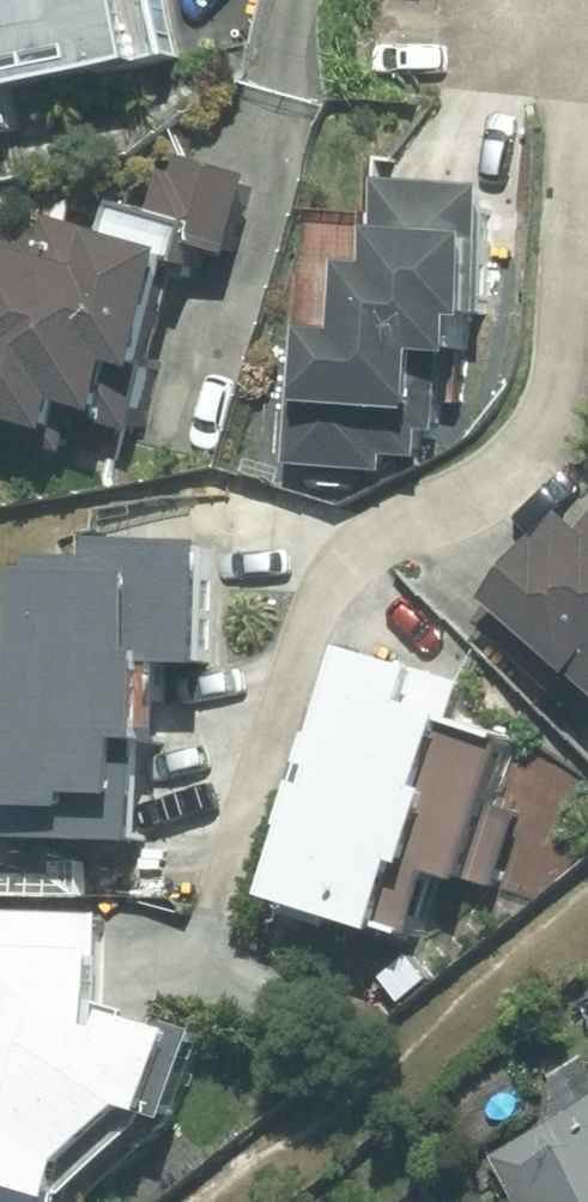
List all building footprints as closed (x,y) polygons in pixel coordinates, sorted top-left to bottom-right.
[(127,87),(126,79),(169,73),(153,0),(0,0),(0,110),(127,87)] [(41,456),(52,428),(93,441),(106,394),(134,400),(164,286),(176,289),(184,265),(224,271),(243,193),(161,187),(150,232),(117,224),(108,266),(86,260),(79,296),(0,272),(0,442),(41,456)] [(482,211),(373,197),(371,253),(364,254),(362,287),(333,288),(328,338),(290,338),(284,474),(379,485),(378,469),(416,472),(417,443),(434,445),(438,382),(447,381),(448,345),(463,345),(465,322),(476,323),(482,211)] [(471,632),(550,705),(553,702),(587,733),(587,521),(568,544),(557,536),(471,632)] [(87,563),(88,580),(26,578),(26,597),(11,597),(8,668),(0,668),(0,856),(130,865),(137,749),(155,749),(156,687),(194,689),(197,570),(87,563)] [(408,692),(337,675),(255,923),(369,957),(374,939),(408,948),(424,895),(453,905),(495,758),(447,738),(459,697),(412,682),(408,692)] [(0,921),(0,1201),(53,1201),(57,1190),(118,1137),(138,1140),(167,1057),(99,1039),(94,1055),(84,1053),(89,973),(94,973),(98,927),(0,921)] [(486,1160),(507,1201),(587,1201),(587,1108),(486,1160)]
